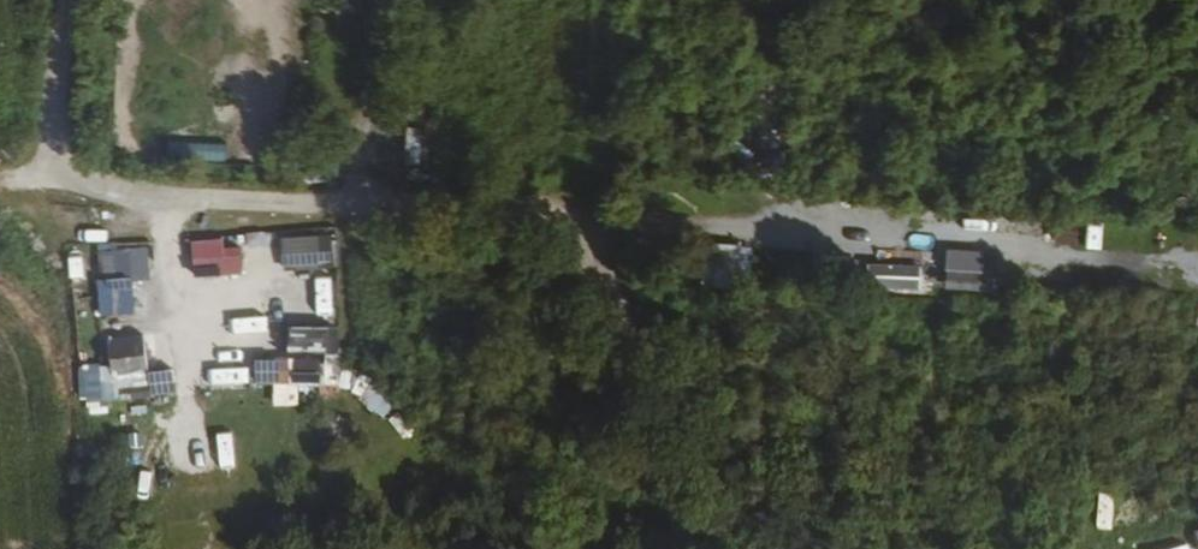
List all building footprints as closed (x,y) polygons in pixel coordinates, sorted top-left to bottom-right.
[(404,125),(400,161),(417,163),(420,127),(404,125)] [(202,140),(201,156),(224,158),(225,141),(202,140)] [(1022,235),(1022,219),(992,218),(991,234),(1022,235)] [(1074,242),(1075,218),(1054,218),(1053,241),(1074,242)] [(281,266),(333,264),(331,231),(280,233),(281,266)] [(702,240),(700,285),(734,286),(736,242),(702,240)] [(95,282),(148,280),(147,242),(94,244),(95,282)] [(223,246),(190,248),(191,264),(224,262),(223,246)] [(918,288),(919,260),(865,258),(864,287),(918,288)] [(291,304),(290,320),(329,321),(330,306),(291,304)] [(266,314),(232,314),(231,331),(266,331),(266,314)] [(252,383),(337,382),(336,320),(286,321),(287,355),(251,355),(252,383)] [(173,365),(144,366),(142,332),(101,334),(104,396),(174,393),(173,365)] [(245,364),(205,366),(206,383),(246,381),(245,364)] [(1166,539),(1197,533),(1197,517),(1197,516),(1163,523),(1166,539)]
